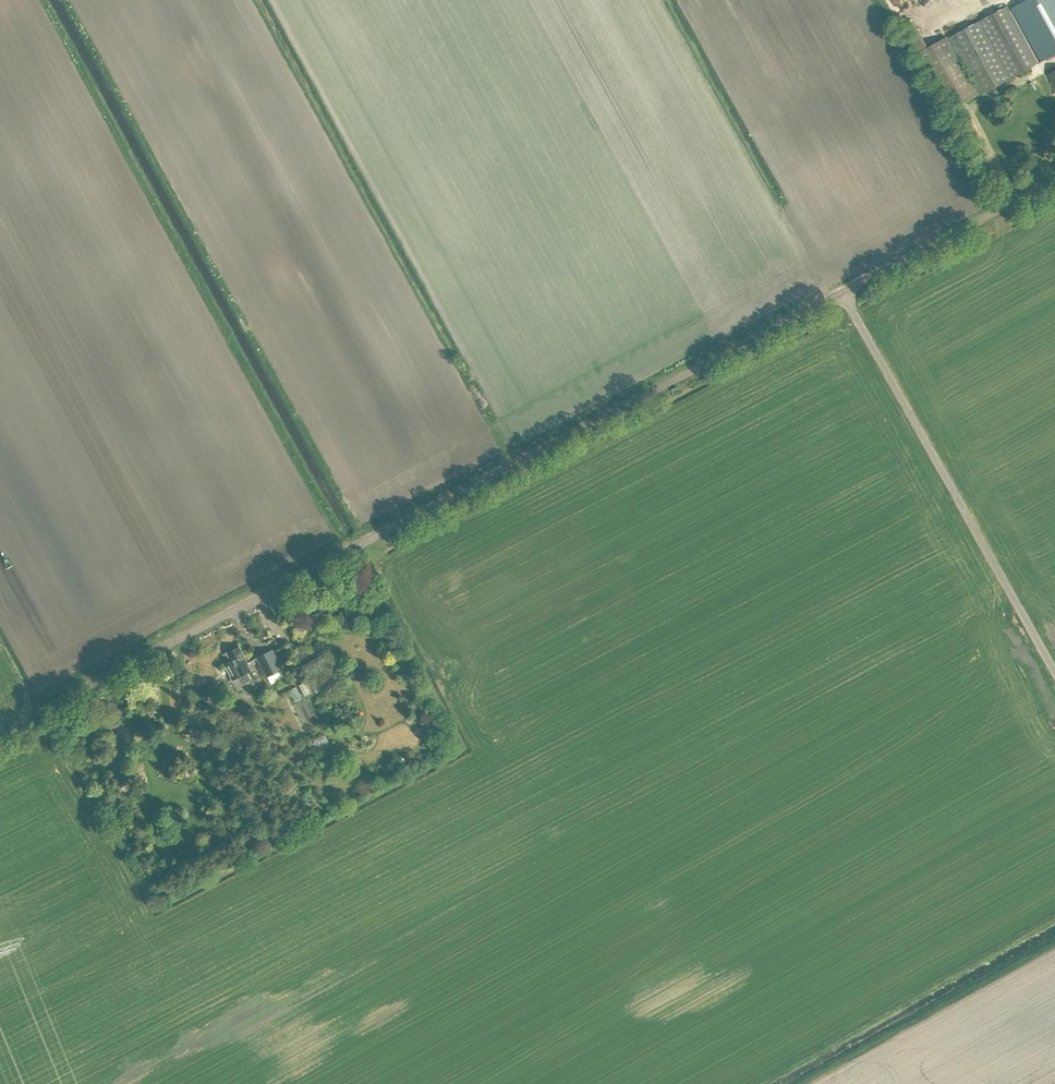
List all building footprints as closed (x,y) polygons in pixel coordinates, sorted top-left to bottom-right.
[(917,0),(895,0),(900,11),(918,2),(917,0)] [(1010,11),(1038,62),(1047,57),(1048,58),(1054,54),(1054,0),(1030,0),(1010,11)] [(1038,62),(1010,11),(1007,6),(978,21),(1009,79),(1038,63),(1038,62)] [(928,47),(913,18),(899,26),(915,54),(917,53),(928,47)] [(1009,79),(978,21),(949,37),(980,94),(1009,79)] [(917,53),(949,111),(978,95),(947,37),(928,47),(917,53)] [(305,616),(314,611),(308,600),(299,605),(305,616)] [(253,680),(250,673),(252,671),(241,647),(228,653),(231,661),(225,664),(239,693),(247,689),(245,684),(253,680)] [(257,657),(266,677),(283,669),(273,649),(257,657)] [(308,677),(332,665),(325,653),(302,666),(308,677)] [(311,753),(330,744),(325,735),(314,740),(315,742),(308,745),(311,753)]
